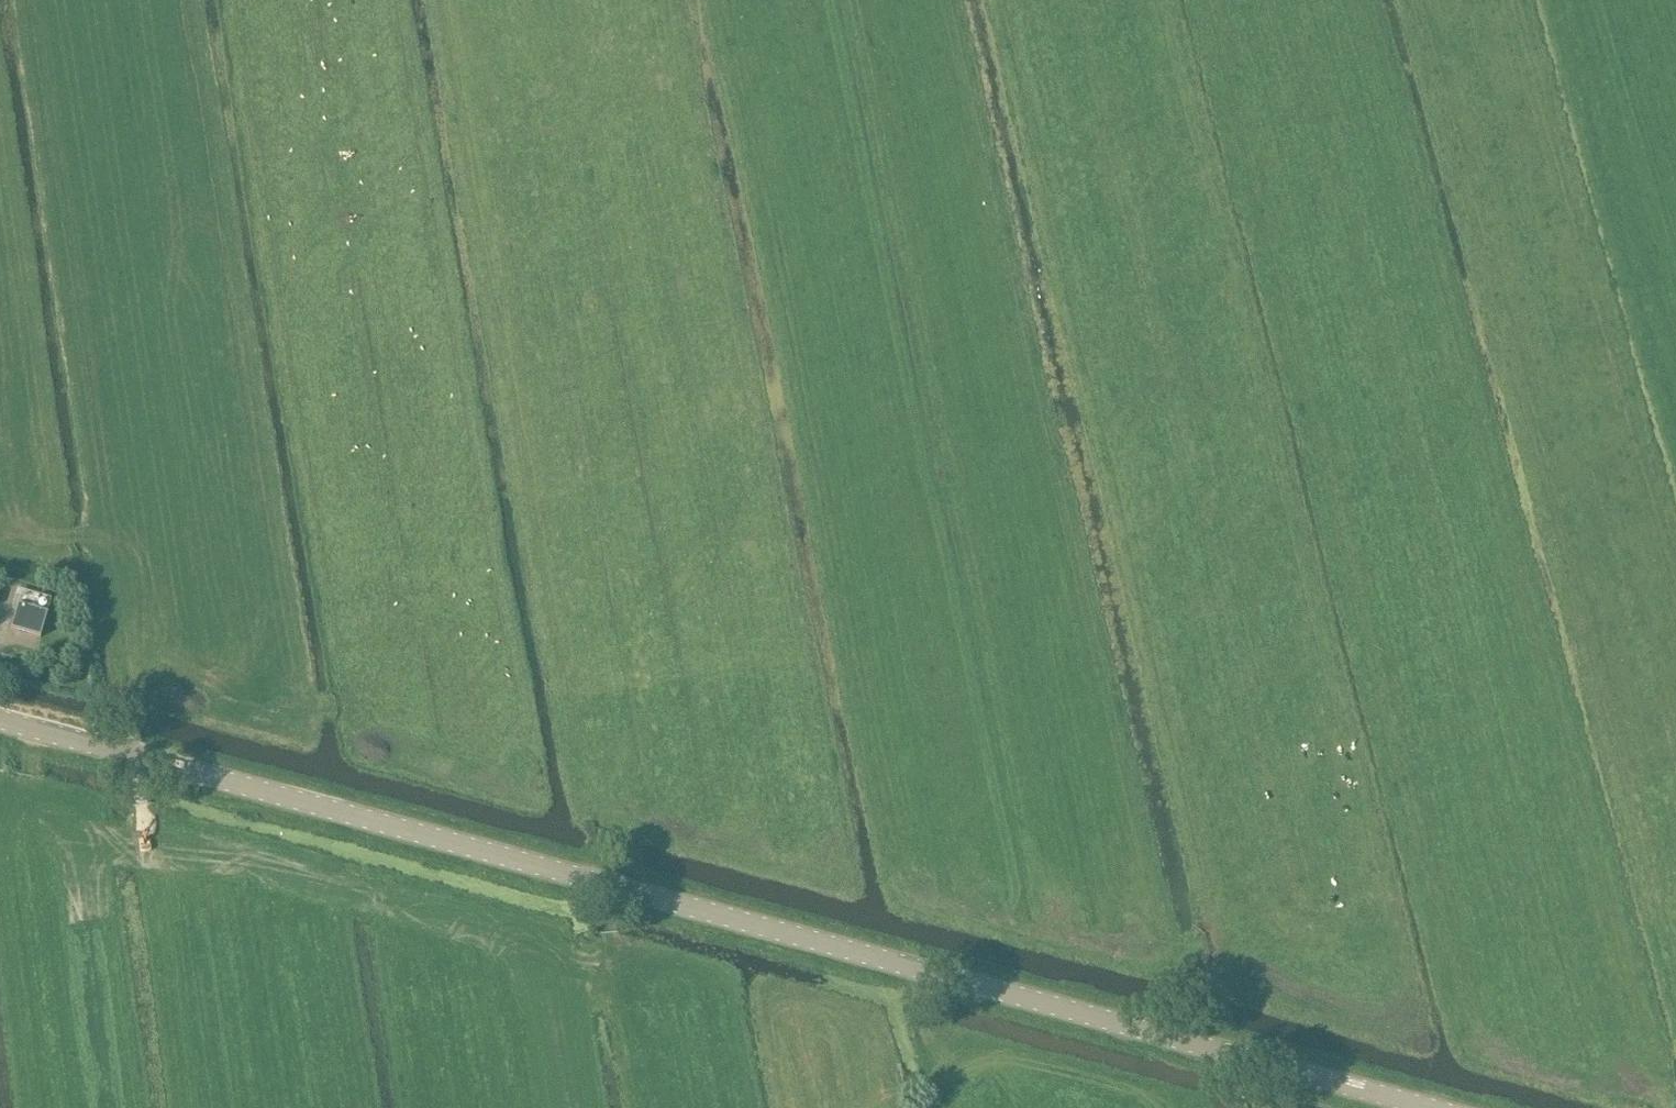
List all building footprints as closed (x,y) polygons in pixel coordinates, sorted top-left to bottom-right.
[(40,637),(51,600),(22,591),(11,629),(40,637)]
